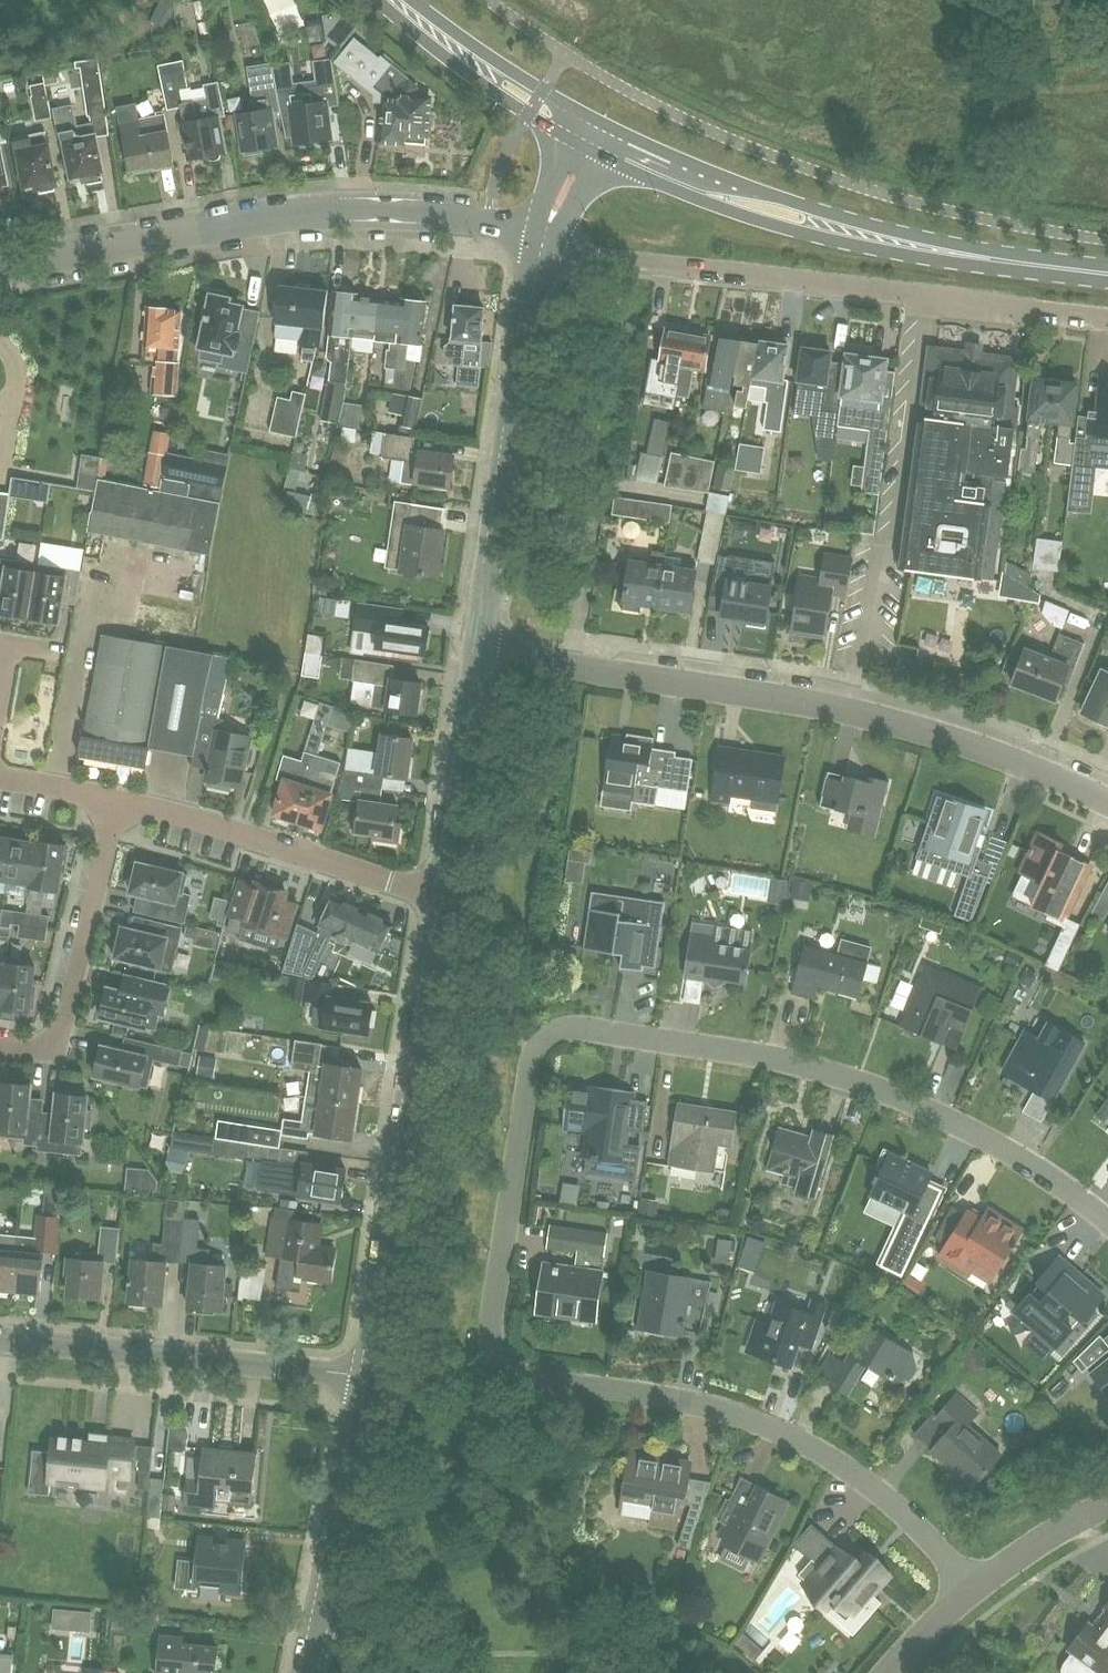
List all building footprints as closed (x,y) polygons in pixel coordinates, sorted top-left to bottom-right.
[(419,87),(410,81),(409,80),(381,56),(379,57),(355,37),(334,63),(375,95),(374,100),(386,101),(384,142),(404,143),(405,135),(428,136),(430,99),(418,98),(419,87)] [(107,113),(98,59),(79,62),(75,62),(76,68),(79,68),(87,116),(107,113)] [(190,96),(184,61),(159,65),(166,101),(190,96)] [(278,147),(273,113),(279,112),(279,111),(276,95),(271,63),(243,67),(249,107),(256,106),(257,113),(238,116),(244,152),(278,147)] [(225,155),(221,136),(218,117),(225,115),(218,82),(204,85),(207,99),(180,104),(184,123),(180,124),(181,124),(183,137),(186,136),(191,161),(225,155)] [(51,117),(44,83),(30,86),(33,96),(30,97),(36,121),(51,117)] [(315,142),(332,140),(328,103),(324,104),(321,87),(309,89),(309,91),(276,95),(279,111),(287,110),(290,136),(294,136),(295,145),(298,144),(299,148),(316,146),(315,142)] [(174,159),(166,115),(137,121),(134,106),(119,109),(122,123),(125,139),(131,171),(158,166),(157,163),(174,159)] [(92,124),(77,127),(73,108),(55,112),(60,137),(64,136),(73,180),(84,177),(85,180),(87,179),(88,184),(103,181),(102,177),(105,176),(96,135),(95,135),(92,124)] [(40,188),(41,192),(55,190),(55,185),(57,185),(49,144),(48,144),(45,133),(29,136),(27,126),(13,129),(25,188),(37,186),(37,189),(40,188)] [(325,329),(329,290),(281,285),(279,301),(276,301),(274,318),(277,318),(276,323),(278,323),(276,336),(300,339),(300,345),(305,345),(303,359),(314,362),(318,347),(321,347),(323,329),(325,329)] [(204,348),(202,359),(222,362),(221,367),(249,372),(254,343),(239,341),(241,332),(237,331),(241,307),(238,306),(238,301),(226,298),(227,294),(208,291),(203,316),(205,316),(205,320),(207,321),(202,347),(204,348)] [(337,426),(339,427),(345,402),(343,402),(352,347),(353,338),(358,294),(335,292),(329,352),(335,353),(334,361),(331,361),(320,420),(337,423),(337,426)] [(375,340),(380,299),(359,297),(359,294),(358,294),(353,338),(375,340)] [(396,368),(403,302),(380,299),(375,340),(390,342),(389,349),(387,349),(385,367),(396,368)] [(414,359),(421,360),(427,303),(404,300),(403,302),(396,368),(394,387),(410,389),(414,359)] [(446,346),(445,355),(449,359),(448,363),(459,364),(457,384),(478,386),(480,368),(489,369),(492,343),(482,342),(484,328),(483,328),(485,309),(457,306),(454,339),(451,338),(450,343),(446,346)] [(181,349),(183,311),(149,309),(147,347),(148,347),(147,364),(160,364),(159,376),(156,376),(155,394),(180,395),(181,363),(179,363),(180,349),(181,349)] [(678,397),(689,334),(679,332),(680,329),(669,327),(669,330),(667,330),(656,392),(678,397)] [(705,371),(711,338),(709,337),(710,335),(700,333),(699,336),(689,334),(678,397),(689,399),(695,369),(705,371)] [(739,341),(717,338),(705,406),(727,410),(734,376),(737,376),(738,376),(741,359),(737,358),(739,341)] [(782,380),(788,346),(776,344),(773,339),(768,338),(764,343),(762,342),(755,377),(754,377),(752,385),(765,387),(762,402),(765,402),(761,429),(778,432),(787,381),(782,380)] [(747,408),(752,385),(754,377),(760,345),(758,344),(758,341),(747,339),(746,343),(739,341),(737,358),(741,359),(738,376),(737,376),(736,384),(746,386),(745,392),(739,391),(736,406),(747,408)] [(843,363),(830,361),(831,352),(821,350),(821,346),(804,343),(795,399),(815,402),(813,413),(815,422),(814,422),(820,459),(832,460),(838,404),(843,363)] [(1008,475),(1009,475),(1018,408),(1011,407),(1017,361),(980,356),(981,348),(969,347),(968,354),(931,350),(926,392),(927,392),(924,419),(923,419),(922,422),(919,421),(917,436),(920,436),(906,550),(902,550),(900,564),(904,565),(903,568),(994,580),(1008,475)] [(888,360),(848,355),(839,421),(874,425),(873,430),(871,430),(866,467),(883,469),(896,372),(886,371),(888,360)] [(1053,421),(1058,379),(1040,377),(1039,380),(1035,379),(1026,447),(1020,446),(1017,469),(1035,471),(1038,450),(1042,420),(1053,421)] [(1071,443),(1078,385),(1074,385),(1074,381),(1058,379),(1053,421),(1059,422),(1054,461),(1072,464),(1073,464),(1075,451),(1076,444),(1071,443)] [(1072,482),(1095,484),(1097,466),(1107,467),(1107,389),(1100,388),(1097,412),(1090,411),(1087,440),(1077,439),(1072,482)] [(462,390),(462,417),(483,417),(484,391),(462,390)] [(306,394),(292,391),(291,399),(278,396),(270,431),(296,437),(306,394)] [(423,398),(406,394),(400,423),(417,426),(423,398)] [(345,402),(339,427),(361,430),(366,405),(345,402)] [(377,430),(378,423),(374,417),(366,415),(364,429),(377,430)] [(654,418),(646,452),(663,456),(671,422),(654,418)] [(353,444),(355,431),(341,429),(339,442),(353,444)] [(373,431),(369,452),(383,454),(386,433),(373,431)] [(382,459),(403,461),(400,482),(414,484),(414,482),(416,482),(451,487),(455,457),(414,451),(416,437),(386,433),(383,454),(382,459)] [(764,447),(740,443),(735,468),(760,472),(764,447)] [(166,455),(149,452),(143,483),(159,486),(166,455)] [(293,453),(290,468),(304,471),(308,456),(293,453)] [(682,489),(688,457),(672,454),(665,487),(682,489)] [(164,477),(164,478),(224,488),(227,472),(201,467),(202,462),(168,456),(164,477)] [(688,457),(682,489),(698,492),(704,460),(688,457)] [(733,467),(718,464),(713,486),(729,489),(733,467)] [(304,514),(308,495),(295,492),(297,480),(303,481),(304,471),(290,468),(288,468),(281,500),(286,501),(285,510),(304,514)] [(93,492),(96,478),(79,475),(76,489),(93,492)] [(49,502),(52,484),(14,478),(11,496),(49,502)] [(90,532),(211,556),(221,504),(224,488),(164,478),(161,492),(100,480),(90,532)] [(308,495),(304,514),(312,516),(316,497),(308,495)] [(640,501),(637,518),(671,523),(673,506),(640,501)] [(412,506),(395,503),(386,567),(402,570),(402,572),(437,577),(444,531),(442,531),(445,509),(412,504),(412,506)] [(724,514),(708,511),(698,561),(714,564),(724,514)] [(873,533),(875,519),(858,517),(856,531),(873,533)] [(1061,540),(1037,538),(1034,568),(1057,571),(1061,540)] [(658,606),(664,566),(663,566),(665,556),(665,552),(651,550),(649,564),(631,561),(627,590),(620,589),(618,600),(624,609),(641,611),(642,604),(658,606)] [(764,627),(772,581),(749,577),(753,558),(729,554),(728,564),(716,562),(710,595),(725,597),(722,615),(743,619),(742,624),(764,627)] [(812,631),(825,633),(833,585),(847,587),(851,558),(826,554),(821,587),(801,584),(795,626),(812,628),(812,631)] [(658,606),(691,611),(698,566),(680,564),(681,558),(665,556),(663,566),(664,566),(658,606)] [(38,564),(2,558),(1,562),(0,562),(0,580),(4,581),(0,608),(0,613),(29,617),(38,564)] [(76,598),(81,571),(38,564),(29,617),(59,622),(63,596),(76,598)] [(1025,600),(1030,587),(1002,571),(998,596),(1017,598),(1025,600)] [(1041,594),(1030,587),(1025,600),(1039,602),(1041,594)] [(362,603),(359,628),(369,629),(365,656),(420,664),(421,654),(425,655),(429,628),(401,624),(403,609),(385,607),(362,603)] [(1013,684),(1057,701),(1067,673),(1073,675),(1084,644),(1060,634),(1051,660),(1026,650),(1013,684)] [(149,747),(168,647),(104,635),(84,737),(80,756),(146,768),(150,748),(149,747)] [(149,747),(150,748),(194,756),(202,716),(201,715),(212,655),(194,651),(168,647),(149,747)] [(231,658),(212,655),(201,715),(202,716),(194,756),(192,767),(207,769),(205,780),(210,781),(209,787),(232,791),(233,785),(242,787),(252,737),(222,731),(224,719),(219,718),(231,658)] [(341,665),(339,678),(353,680),(376,683),(373,706),(373,707),(387,709),(386,711),(416,715),(421,683),(392,679),(394,666),(356,660),(356,659),(342,658),(341,665)] [(904,659),(902,669),(924,672),(926,662),(904,659)] [(1104,673),(1085,713),(1107,724),(1107,675),(1104,673)] [(286,780),(275,814),(298,821),(319,757),(317,756),(322,738),(326,727),(332,707),(322,704),(312,735),(306,753),(303,763),(283,756),(277,777),(286,780)] [(332,707),(326,727),(349,734),(352,712),(332,707)] [(345,768),(341,782),(383,788),(385,775),(407,778),(411,779),(414,757),(410,756),(412,738),(383,734),(380,752),(366,750),(348,748),(345,768)] [(602,798),(656,806),(659,788),(670,790),(676,752),(653,749),(654,739),(627,734),(626,740),(612,737),(609,758),(608,757),(602,798)] [(713,800),(730,803),(732,795),(753,798),(752,808),(777,811),(784,758),(721,749),(713,800)] [(319,757),(298,821),(322,829),(333,795),(330,794),(334,781),(340,763),(329,760),(319,757)] [(854,833),(876,838),(890,782),(876,779),(874,783),(829,772),(820,806),(859,816),(854,833)] [(341,782),(336,798),(360,801),(356,831),(373,834),(372,840),(399,844),(402,824),(396,823),(398,806),(381,804),(383,788),(341,782)] [(938,793),(919,858),(968,874),(955,914),(972,920),(992,863),(978,858),(987,831),(981,829),(987,808),(938,793)] [(1025,873),(1019,884),(1038,893),(1035,900),(1043,904),(1041,908),(1050,912),(1047,918),(1059,924),(1063,926),(1045,964),(1059,970),(1082,922),(1070,915),(1065,913),(1075,892),(1080,894),(1092,868),(1059,852),(1062,845),(1039,834),(1021,871),(1025,873)] [(14,839),(0,837),(0,879),(7,880),(14,839)] [(30,884),(37,843),(14,839),(7,880),(30,884)] [(65,848),(65,845),(37,841),(37,843),(30,884),(30,886),(58,891),(62,862),(66,863),(69,849),(65,848)] [(581,881),(583,862),(590,863),(592,851),(570,848),(565,881),(566,881),(566,879),(570,880),(570,879),(581,881)] [(178,892),(183,873),(169,870),(170,866),(152,862),(152,865),(138,862),(131,892),(156,898),(152,916),(184,923),(191,895),(178,892)] [(788,880),(770,877),(767,902),(784,904),(788,880)] [(807,896),(810,880),(793,877),(790,893),(807,896)] [(287,892),(282,891),(283,886),(264,880),(262,884),(257,883),(250,906),(235,901),(229,926),(242,930),(244,926),(285,938),(292,919),(279,915),(287,892)] [(590,910),(585,950),(599,952),(624,955),(622,968),(643,971),(643,965),(656,967),(663,914),(664,914),(665,903),(649,900),(649,902),(594,894),(592,909),(591,909),(590,910)] [(297,924),(281,971),(311,978),(332,931),(335,932),(334,935),(337,937),(339,941),(344,944),(348,942),(352,944),(353,941),(378,952),(392,923),(366,910),(334,896),(321,925),(317,933),(297,924)] [(226,927),(229,904),(214,902),(212,925),(226,927)] [(1107,912),(1096,905),(1093,912),(1104,918),(1107,912)] [(24,925),(26,913),(13,911),(11,923),(20,925),(24,925)] [(47,929),(49,916),(26,913),(24,925),(47,929)] [(148,933),(122,927),(119,940),(115,939),(112,954),(116,955),(115,957),(170,970),(180,927),(151,920),(148,933)] [(707,976),(746,982),(753,932),(695,923),(686,978),(706,981),(707,976)] [(192,938),(195,926),(186,924),(184,936),(192,938)] [(18,937),(46,941),(47,929),(24,925),(20,925),(18,937)] [(10,928),(0,927),(0,936),(9,937),(10,928)] [(805,944),(791,994),(815,1001),(819,986),(860,998),(869,963),(873,949),(858,944),(843,940),(839,954),(805,944)] [(1017,967),(1022,956),(1011,951),(1006,962),(1017,967)] [(31,994),(32,985),(34,966),(6,963),(6,965),(1,1006),(1,1009),(30,1012),(30,1009),(34,1009),(35,995),(31,994)] [(924,1035),(958,1049),(983,988),(927,965),(916,990),(901,1026),(924,1036),(924,1035)] [(1027,983),(1032,972),(1025,969),(1020,980),(1027,983)] [(170,984),(126,973),(122,990),(108,987),(100,1017),(156,1030),(163,1002),(165,1002),(170,984)] [(300,999),(304,979),(289,977),(286,997),(300,999)] [(324,1031),(343,1034),(343,1030),(368,1034),(372,1004),(330,998),(332,984),(307,980),(304,1000),(328,1003),(324,1031)] [(1096,1035),(1107,1041),(1107,1040),(1107,1019),(1105,1017),(1096,1035)] [(1049,1022),(1040,1038),(1021,1039),(1003,1071),(1035,1090),(1034,1091),(1053,1102),(1087,1044),(1049,1022)] [(127,1051),(102,1045),(95,1075),(147,1088),(154,1059),(179,1065),(182,1051),(130,1038),(127,1051)] [(356,1104),(362,1069),(318,1063),(320,1044),(296,1041),(292,1069),(316,1073),(315,1081),(324,1082),(322,1098),(322,1099),(356,1104)] [(212,1075),(216,1057),(200,1054),(197,1072),(212,1075)] [(41,1117),(42,1118),(42,1112),(29,1111),(31,1085),(17,1083),(18,1079),(3,1078),(3,1082),(0,1082),(0,1084),(0,1136),(24,1139),(23,1144),(37,1145),(38,1145),(41,1117)] [(574,1087),(568,1129),(587,1131),(584,1155),(589,1156),(587,1173),(639,1180),(650,1103),(635,1101),(635,1095),(599,1090),(574,1087)] [(86,1110),(88,1096),(85,1096),(86,1092),(71,1090),(71,1094),(57,1093),(54,1119),(42,1118),(41,1117),(38,1145),(37,1145),(37,1151),(81,1155),(84,1128),(91,1129),(93,1111),(86,1110)] [(351,1139),(356,1104),(322,1099),(322,1098),(305,1096),(301,1122),(282,1119),(280,1135),(306,1138),(307,1133),(351,1139)] [(1096,1116),(1107,1125),(1107,1100),(1096,1116)] [(699,1169),(715,1171),(719,1144),(732,1147),(737,1116),(701,1110),(701,1107),(681,1104),(671,1166),(699,1171),(699,1169)] [(755,1120),(741,1118),(740,1131),(751,1133),(755,1120)] [(251,1124),(218,1120),(215,1138),(174,1131),(171,1146),(186,1149),(213,1153),(216,1138),(248,1143),(251,1124)] [(799,1180),(796,1189),(795,1193),(816,1199),(835,1136),(814,1129),(812,1136),(780,1127),(767,1170),(799,1180)] [(248,1143),(246,1155),(265,1158),(260,1190),(286,1194),(299,1196),(341,1202),(343,1189),(346,1170),(304,1164),(305,1152),(278,1147),(248,1143)] [(171,1146),(165,1168),(180,1172),(186,1149),(171,1146)] [(879,1167),(877,1172),(875,1171),(872,1179),(874,1179),(868,1192),(904,1209),(879,1263),(901,1273),(941,1186),(928,1180),(931,1173),(930,1172),(903,1160),(903,1158),(883,1148),(875,1166),(879,1167)] [(295,1209),(297,1200),(281,1197),(279,1207),(295,1209)] [(656,1214),(658,1200),(641,1197),(639,1211),(656,1214)] [(335,1249),(318,1247),(321,1225),(300,1222),(302,1210),(295,1209),(279,1207),(276,1206),(268,1254),(281,1256),(278,1274),(330,1282),(335,1249)] [(989,1209),(982,1220),(967,1211),(953,1233),(941,1226),(933,1238),(945,1246),(939,1255),(967,1273),(976,1259),(996,1271),(1022,1230),(989,1209)] [(44,1250),(56,1252),(59,1218),(36,1215),(34,1237),(17,1235),(12,1289),(39,1292),(44,1250)] [(166,1253),(180,1254),(183,1225),(169,1223),(166,1253)] [(596,1323),(599,1298),(605,1257),(604,1256),(607,1232),(552,1224),(548,1248),(579,1253),(576,1272),(545,1268),(539,1315),(596,1323)] [(198,1226),(183,1225),(180,1254),(195,1256),(198,1226)] [(69,1295),(101,1298),(104,1262),(117,1264),(121,1228),(101,1226),(98,1253),(86,1252),(85,1260),(67,1258),(66,1274),(71,1274),(69,1295)] [(17,1235),(0,1233),(0,1288),(12,1289),(17,1235)] [(731,1249),(733,1238),(719,1236),(717,1247),(731,1249)] [(256,1254),(257,1241),(244,1240),(243,1253),(256,1254)] [(1040,1284),(1018,1309),(1059,1345),(1081,1319),(1083,1321),(1104,1295),(1060,1257),(1038,1282),(1040,1284)] [(162,1304),(166,1262),(133,1259),(129,1301),(162,1304)] [(222,1310),(226,1266),(193,1262),(188,1307),(222,1310)] [(640,1329),(682,1336),(687,1304),(707,1307),(713,1282),(649,1272),(640,1329)] [(924,1283),(916,1278),(914,1280),(907,1276),(904,1281),(919,1290),(924,1283)] [(713,1308),(717,1292),(711,1291),(707,1307),(713,1308)] [(749,1350),(792,1365),(800,1343),(813,1348),(828,1307),(813,1301),(809,1315),(780,1304),(772,1326),(759,1321),(749,1350)] [(849,1393),(867,1363),(894,1378),(898,1381),(912,1378),(917,1369),(913,1355),(910,1352),(867,1327),(834,1384),(849,1393)] [(1073,1362),(1082,1374),(1107,1352),(1107,1345),(1100,1336),(1073,1362)] [(985,1366),(979,1346),(960,1353),(966,1372),(985,1366)] [(1090,1375),(1107,1396),(1107,1360),(1090,1375)] [(932,1451),(973,1486),(1001,1455),(967,1425),(978,1413),(957,1394),(935,1419),(949,1431),(932,1451)] [(186,1447),(187,1437),(189,1436),(185,1424),(176,1419),(171,1423),(168,1449),(181,1451),(186,1447)] [(168,1427),(156,1426),(154,1449),(167,1449),(168,1427)] [(52,1482),(105,1487),(106,1475),(130,1477),(134,1440),(110,1438),(111,1431),(108,1431),(108,1437),(91,1435),(90,1442),(55,1438),(54,1449),(34,1447),(33,1449),(31,1449),(31,1451),(33,1451),(29,1490),(51,1493),(52,1482)] [(205,1447),(202,1485),(198,1484),(197,1492),(187,1490),(186,1505),(214,1508),(215,1500),(251,1503),(256,1452),(205,1447)] [(652,1524),(676,1528),(680,1502),(685,1503),(691,1463),(646,1456),(645,1459),(627,1456),(621,1499),(624,1499),(621,1515),(650,1520),(652,1524)] [(140,1471),(138,1489),(148,1491),(150,1472),(140,1471)] [(161,1479),(150,1478),(146,1515),(157,1517),(161,1479)] [(750,1510),(728,1499),(718,1519),(727,1523),(721,1534),(730,1538),(727,1545),(760,1561),(789,1502),(759,1487),(751,1502),(753,1503),(750,1510)] [(164,1511),(174,1511),(175,1495),(165,1494),(164,1511)] [(597,1517),(598,1502),(581,1501),(580,1516),(597,1517)] [(690,1549),(703,1507),(691,1504),(678,1546),(690,1549)] [(220,1592),(241,1594),(246,1546),(219,1543),(219,1538),(199,1536),(194,1584),(201,1585),(201,1579),(221,1581),(220,1592)] [(866,1619),(881,1602),(872,1595),(888,1577),(887,1576),(877,1567),(878,1567),(876,1565),(875,1565),(875,1566),(869,1560),(870,1560),(868,1558),(867,1558),(867,1559),(866,1557),(863,1555),(853,1565),(834,1548),(833,1548),(831,1551),(819,1564),(817,1562),(812,1558),(798,1574),(805,1580),(804,1582),(831,1606),(835,1601),(836,1600),(836,1601),(840,1596),(855,1610),(866,1619)] [(691,1580),(695,1568),(687,1566),(683,1577),(691,1580)] [(1062,1672),(1063,1672),(1097,1672),(1099,1671),(1101,1672),(1107,1672),(1107,1604),(1106,1607),(1107,1609),(1094,1627),(1088,1623),(1069,1649),(1073,1652),(1066,1662),(1064,1665),(1063,1669),(1062,1672)] [(90,1631),(92,1611),(75,1610),(73,1629),(90,1631)] [(16,1640),(17,1627),(9,1627),(8,1639),(16,1640)] [(764,1650),(743,1632),(734,1642),(755,1660),(764,1650)] [(217,1646),(184,1643),(184,1636),(161,1634),(157,1672),(215,1672),(217,1646)] [(14,1657),(0,1656),(0,1672),(13,1672),(14,1657)]
